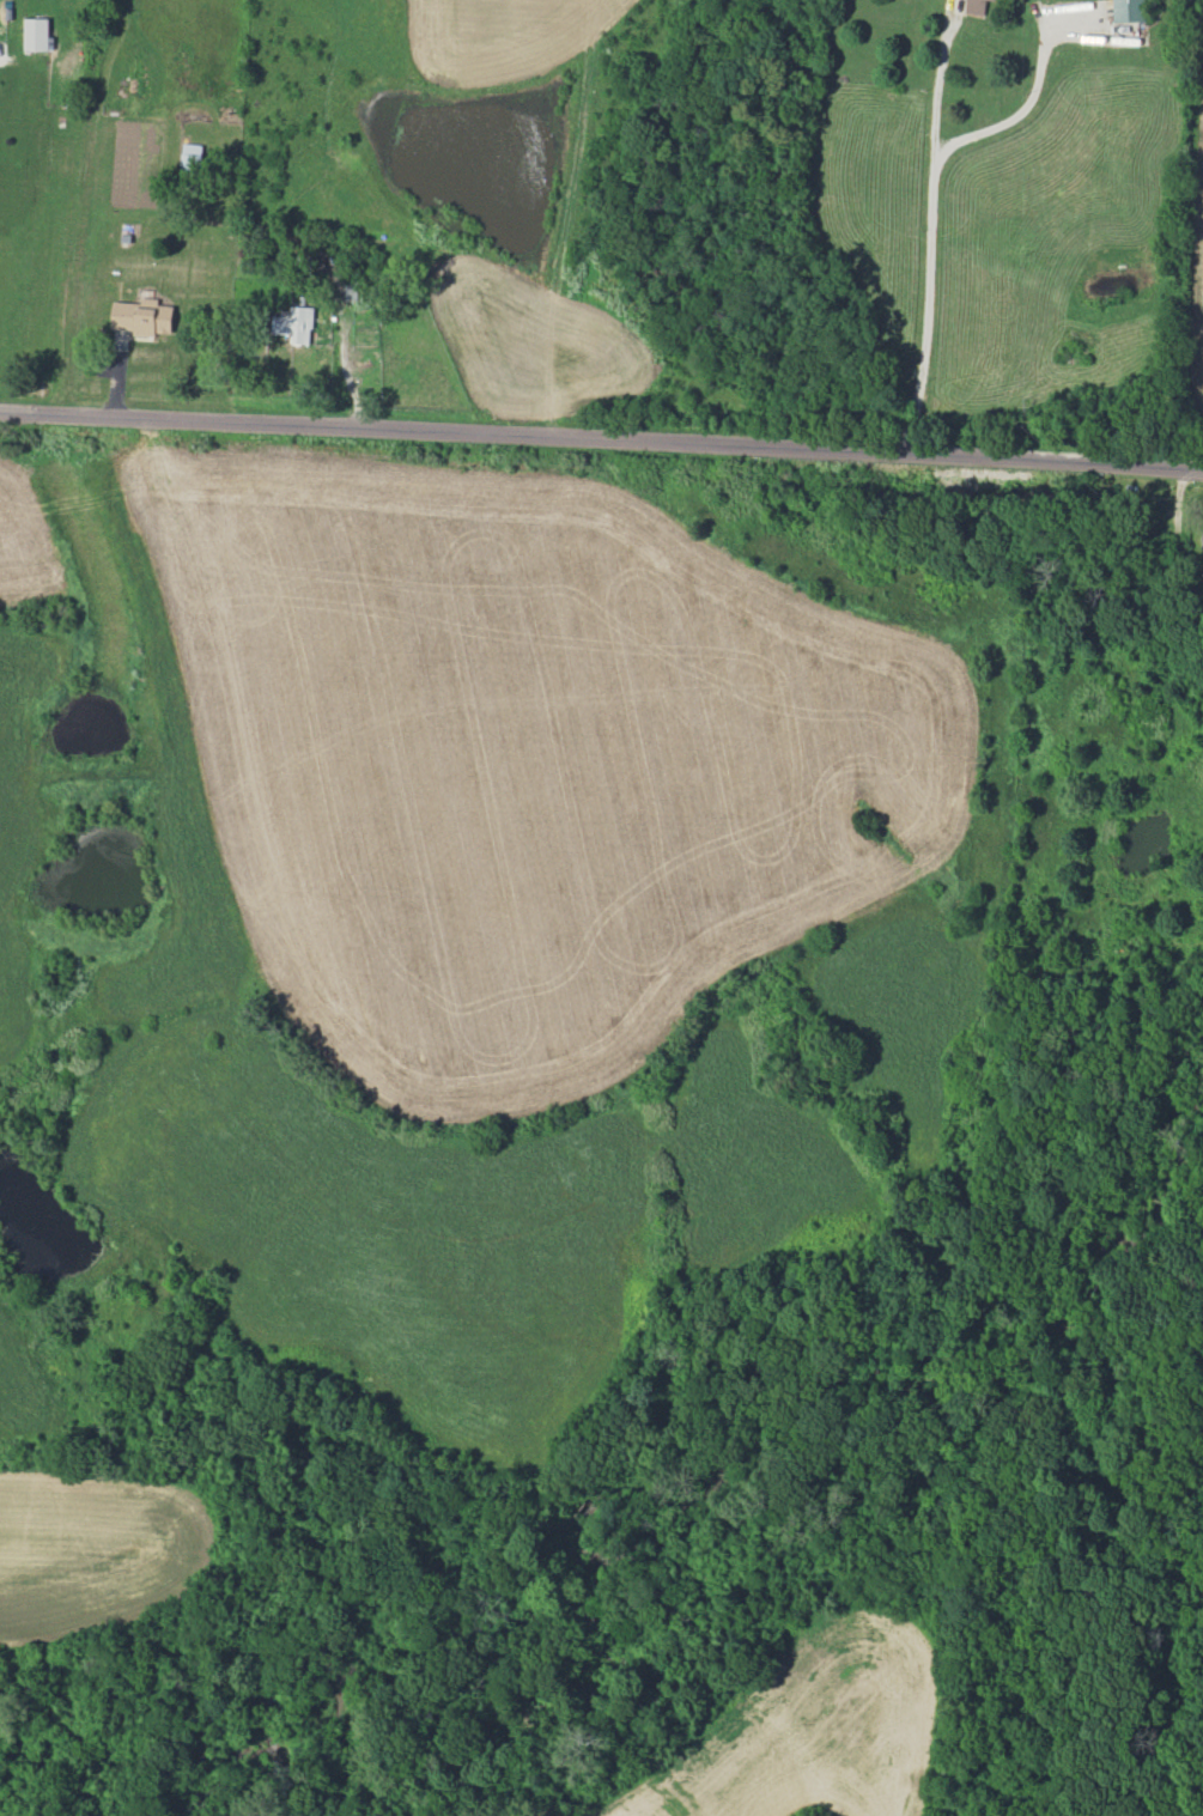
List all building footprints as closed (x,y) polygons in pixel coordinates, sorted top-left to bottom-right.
[(986,16),(987,8),(996,10),(998,0),(967,0),(965,13),(986,16)] [(1113,23),(1145,21),(1144,0),(1112,0),(1113,23)] [(25,50),(53,50),(53,37),(48,37),(48,18),(24,19),(25,50)] [(200,187),(201,144),(182,144),(181,187),(200,187)] [(338,299),(356,300),(357,280),(338,279),(338,299)] [(113,301),(111,329),(135,330),(134,336),(155,337),(155,332),(172,333),(174,305),(159,304),(159,298),(140,298),(140,302),(113,301)] [(291,334),(291,344),(312,344),(313,306),(290,306),(289,313),(273,313),(272,334),(291,334)]
